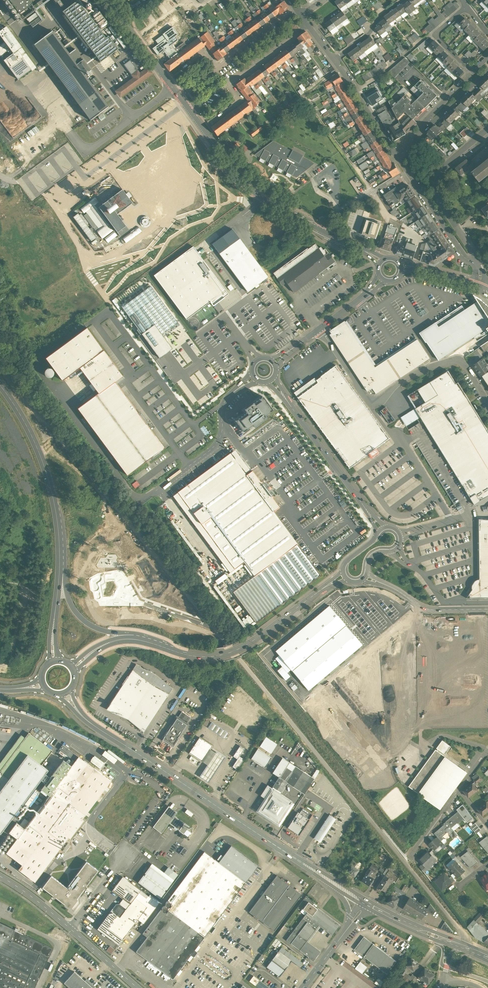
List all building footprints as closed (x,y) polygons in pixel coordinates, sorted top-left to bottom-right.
[(18,23),(23,19),(20,14),(19,14),(9,0),(1,0),(18,23)] [(29,0),(9,0),(19,14),(32,5),(29,0)] [(336,2),(343,12),(348,8),(346,5),(343,0),(339,0),(336,2)] [(346,5),(348,8),(349,8),(354,4),(352,0),(351,0),(343,0),(346,5)] [(86,5),(85,4),(85,5),(83,4),(81,2),(79,4),(77,1),(62,12),(100,63),(117,50),(102,30),(109,25),(99,11),(92,16),(89,13),(90,9),(89,10),(88,10),(87,10),(86,10),(86,9),(85,8),(85,7),(85,6),(86,5)] [(283,1),(279,4),(284,11),(288,8),(283,1)] [(410,1),(407,4),(413,12),(416,9),(414,6),(413,6),(410,1)] [(279,4),(274,8),(278,13),(279,15),(284,11),(279,4)] [(402,4),(396,9),(401,16),(407,11),(403,6),(402,4)] [(407,4),(403,6),(407,11),(409,14),(413,12),(407,4)] [(274,8),(273,6),(269,9),(274,16),(278,13),(274,8)] [(269,9),(264,13),(269,19),(274,16),(269,9)] [(396,9),(390,13),(395,19),(401,16),(396,9)] [(35,12),(26,19),(29,23),(38,16),(35,12)] [(203,12),(198,15),(203,22),(207,19),(203,12)] [(343,12),(337,16),(342,23),(347,19),(343,12)] [(269,19),(264,13),(260,16),(265,23),(269,19)] [(390,13),(385,17),(386,19),(392,27),(397,23),(396,21),(390,13)] [(260,16),(256,19),(260,26),(265,23),(260,16)] [(337,16),(331,20),(336,27),(342,23),(337,16)] [(42,20),(39,17),(30,24),(33,27),(42,20)] [(464,20),(460,24),(465,29),(470,24),(471,23),(466,18),(464,20)] [(260,26),(256,19),(251,23),(256,29),(260,26)] [(386,19),(380,23),(381,25),(387,33),(393,28),(392,27),(386,19)] [(331,20),(326,24),(330,31),(336,27),(331,20)] [(256,29),(251,23),(247,26),(252,32),(256,29)] [(465,29),(460,24),(457,27),(462,32),(465,30),(465,29)] [(465,29),(465,30),(469,35),(475,29),(470,24),(465,29)] [(381,25),(376,29),(382,38),(388,34),(387,33),(381,25)] [(252,32),(247,26),(242,29),(247,36),(252,32)] [(6,27),(0,31),(0,36),(4,42),(13,54),(18,50),(21,47),(6,27)] [(109,28),(124,49),(127,48),(111,27),(109,28)] [(176,36),(178,34),(173,27),(162,34),(164,36),(158,41),(160,43),(152,49),(158,56),(165,50),(171,59),(178,54),(171,45),(178,40),(176,36)] [(242,29),(238,33),(243,39),(247,36),(242,29)] [(475,29),(469,35),(475,40),(479,35),(480,34),(475,29)] [(78,104),(96,91),(85,75),(91,71),(75,49),(69,54),(52,31),(34,44),(78,104)] [(214,41),(207,32),(199,39),(204,45),(205,45),(212,54),(217,50),(212,43),(214,41)] [(311,38),(306,32),(302,35),(307,42),(311,38)] [(238,33),(233,36),(238,42),(243,39),(238,33)] [(302,35),(297,38),(298,40),(302,45),(307,42),(302,35)] [(475,40),(474,41),(479,46),(485,40),(479,35),(475,40)] [(233,36),(229,39),(234,46),(238,42),(233,36)] [(371,37),(365,41),(372,51),(378,47),(371,37)] [(199,39),(191,44),(197,51),(197,50),(198,50),(200,49),(200,48),(204,45),(199,39)] [(234,46),(229,39),(224,42),(229,49),(234,46)] [(298,40),(294,43),(299,50),(303,47),(302,45),(298,40)] [(479,46),(484,51),(487,47),(487,43),(485,40),(479,46)] [(365,41),(359,45),(360,46),(367,55),(372,51),(365,41)] [(419,46),(422,49),(425,46),(427,42),(426,41),(419,46)] [(439,46),(434,41),(428,46),(433,52),(439,46)] [(0,45),(0,56),(4,61),(4,60),(13,54),(4,42),(0,45)] [(224,42),(220,46),(221,47),(225,52),(229,49),(224,42)] [(294,43),(290,47),(295,53),(299,50),(294,43)] [(191,44),(178,54),(183,61),(185,60),(185,61),(189,58),(188,57),(193,53),(194,53),(196,52),(196,51),(197,51),(191,44)] [(360,46),(354,50),(359,57),(361,60),(367,56),(367,55),(360,46)] [(444,51),(439,46),(433,52),(438,57),(444,51)] [(225,52),(221,47),(217,50),(222,57),(226,54),(225,52)] [(295,53),(290,47),(285,50),(290,56),(295,53)] [(18,50),(13,54),(4,60),(9,68),(23,58),(23,57),(21,55),(18,50)] [(217,50),(212,54),(217,61),(222,57),(217,50)] [(285,50),(281,53),(286,60),(290,56),(285,50)] [(354,50),(348,54),(353,61),(359,57),(354,50)] [(470,56),(472,58),(477,53),(474,50),(472,53),(469,50),(461,58),(464,61),(470,56)] [(438,57),(443,62),(449,56),(444,51),(438,57)] [(36,68),(25,52),(21,55),(23,57),(23,58),(31,70),(32,71),(36,68)] [(281,53),(277,56),(282,63),(286,60),(281,53)] [(413,62),(416,59),(411,53),(407,56),(413,62)] [(178,54),(171,59),(176,66),(180,63),(181,64),(184,62),(183,61),(178,54)] [(277,56),(272,60),(277,66),(282,63),(277,56)] [(449,56),(443,62),(448,67),(453,62),(449,56)] [(23,58),(9,68),(18,80),(31,70),(23,58)] [(405,58),(388,72),(394,78),(410,63),(405,58)] [(169,71),(176,66),(171,59),(164,64),(169,71)] [(272,60),(268,63),(273,70),(277,66),(272,60)] [(134,78),(117,91),(120,95),(151,72),(148,68),(139,74),(130,61),(124,65),(134,78)] [(448,67),(448,68),(453,73),(458,67),(453,62),(448,67)] [(268,63),(263,66),(268,73),(273,70),(268,63)] [(263,66),(259,70),(264,76),(268,73),(263,66)] [(458,67),(453,73),(457,78),(463,72),(458,67)] [(259,70),(254,73),(259,80),(264,76),(259,70)] [(254,73),(250,76),(255,83),(259,80),(254,73)] [(337,73),(330,77),(333,82),(340,78),(337,73)] [(368,73),(362,76),(365,82),(371,78),(368,73)] [(250,76),(245,80),(249,85),(250,86),(255,83),(250,76)] [(245,80),(244,78),(240,81),(245,88),(247,86),(249,85),(245,80)] [(340,78),(333,82),(336,87),(342,83),(343,82),(340,78)] [(478,84),(481,87),(484,90),(487,87),(487,85),(483,79),(478,84)] [(437,95),(425,84),(425,83),(425,82),(424,81),(424,82),(423,82),(421,80),(415,86),(418,89),(420,91),(423,94),(417,100),(424,106),(425,107),(425,108),(437,95)] [(240,81),(235,85),(240,91),(245,88),(240,81)] [(336,87),(335,88),(337,92),(345,88),(342,83),(336,87)] [(396,84),(388,93),(392,97),(400,88),(396,84)] [(252,93),(247,86),(245,88),(240,91),(247,101),(246,102),(251,109),(255,114),(257,112),(254,108),(255,108),(255,106),(257,104),(250,95),(252,93)] [(345,88),(337,92),(340,97),(347,93),(345,88)] [(96,91),(78,104),(90,120),(97,116),(99,117),(103,114),(102,113),(109,107),(108,107),(101,97),(102,96),(100,94),(99,95),(96,91)] [(378,91),(368,98),(373,106),(379,103),(384,99),(383,98),(378,91)] [(417,100),(408,92),(399,101),(415,116),(424,106),(417,100)] [(473,95),(470,92),(465,96),(472,102),(476,98),(473,95)] [(260,102),(253,93),(252,93),(250,95),(257,104),(260,102)] [(347,93),(340,97),(342,100),(340,101),(341,103),(350,97),(347,93)] [(465,96),(461,100),(462,102),(464,103),(467,107),(472,102),(465,96)] [(350,97),(341,103),(342,105),(344,103),(346,106),(353,102),(350,97)] [(379,103),(380,105),(388,101),(386,97),(383,98),(384,99),(379,103)] [(393,99),(389,102),(390,104),(392,109),(397,103),(393,99)] [(415,116),(399,101),(397,103),(410,115),(414,119),(425,107),(424,106),(415,116)] [(242,104),(241,104),(239,106),(239,107),(244,114),(251,109),(246,102),(242,104)] [(353,102),(346,106),(348,109),(346,110),(347,112),(356,107),(353,102)] [(410,115),(397,103),(392,109),(395,113),(399,121),(399,122),(401,125),(409,116),(410,115)] [(382,121),(390,117),(387,111),(392,109),(390,104),(384,107),(377,111),(379,114),(378,115),(382,121)] [(239,107),(232,112),(237,119),(244,114),(239,107)] [(356,107),(347,112),(348,115),(351,113),(352,116),(359,111),(356,107)] [(454,110),(453,108),(448,112),(454,119),(459,115),(456,111),(454,110)] [(359,111),(352,116),(354,118),(352,120),(353,122),(362,116),(359,111)] [(230,113),(229,112),(225,115),(226,116),(225,117),(230,125),(237,119),(232,112),(230,113)] [(454,119),(448,112),(444,117),(448,122),(450,123),(454,119)] [(390,117),(382,121),(387,129),(393,125),(391,121),(394,119),(397,124),(399,122),(399,121),(395,113),(390,117)] [(362,116),(353,122),(354,124),(356,122),(358,125),(365,121),(362,116)] [(409,116),(401,125),(406,133),(417,123),(409,116)] [(222,120),(221,120),(219,121),(218,122),(218,123),(223,130),(230,125),(225,117),(222,120)] [(237,119),(230,125),(233,128),(240,123),(237,119)] [(401,125),(399,122),(397,124),(387,130),(394,141),(406,133),(401,125)] [(218,123),(216,123),(215,124),(214,125),(211,128),(216,135),(223,130),(218,123)] [(438,127),(435,125),(431,129),(437,136),(442,131),(440,130),(438,127)] [(369,127),(362,131),(365,136),(372,132),(369,127)] [(437,136),(431,129),(426,133),(429,136),(430,138),(433,140),(437,136)] [(372,132),(365,136),(368,141),(375,136),(372,132)] [(375,136),(368,141),(371,145),(378,141),(375,136)] [(273,141),(255,155),(260,158),(265,161),(266,161),(269,162),(269,163),(274,166),(278,167),(278,168),(283,171),(283,170),(287,172),(286,172),(292,176),(292,175),(297,177),(304,172),(303,171),(304,168),(305,169),(307,166),(306,165),(309,161),(302,157),(303,156),(292,150),(292,151),(273,141)] [(368,141),(362,144),(365,149),(371,145),(368,141)] [(378,141),(371,145),(372,147),(374,150),(381,145),(378,141)] [(381,145),(374,150),(376,155),(384,150),(381,145)] [(355,149),(349,152),(352,157),(358,154),(355,149)] [(437,152),(446,160),(449,157),(440,149),(437,152)] [(376,155),(375,155),(376,156),(377,156),(379,159),(386,155),(384,150),(376,155)] [(386,155),(379,159),(382,164),(390,160),(386,155)] [(476,165),(474,162),(471,165),(468,167),(469,169),(480,182),(487,175),(487,155),(476,165)] [(390,160),(382,164),(385,169),(387,168),(392,164),(390,160)] [(467,160),(456,168),(461,175),(469,169),(468,167),(471,165),(467,160)] [(392,164),(387,168),(390,172),(397,168),(394,163),(392,164)] [(389,173),(389,174),(390,175),(391,174),(393,177),(400,172),(397,168),(390,172),(389,173)] [(409,186),(396,194),(400,200),(404,197),(407,201),(416,196),(409,186)] [(404,197),(400,200),(396,194),(403,189),(403,188),(397,192),(395,188),(384,196),(392,207),(401,201),(403,204),(407,201),(404,197)] [(122,189),(99,207),(117,232),(126,226),(117,214),(132,203),(129,198),(126,194),(122,189)] [(416,196),(407,201),(411,207),(414,211),(422,206),(416,196)] [(108,222),(95,205),(99,202),(99,200),(97,198),(95,197),(80,208),(84,213),(86,212),(99,229),(96,231),(102,239),(113,231),(108,223),(108,222)] [(422,206),(414,211),(420,219),(428,214),(422,206)] [(96,237),(78,213),(73,217),(91,241),(96,237)] [(428,214),(420,219),(422,222),(425,227),(433,222),(428,214)] [(141,223),(141,224),(143,226),(145,227),(148,226),(149,224),(150,221),(149,219),(146,218),(143,218),(141,220),(141,223)] [(420,219),(409,226),(414,230),(420,225),(419,224),(422,222),(420,219)] [(362,235),(376,239),(381,224),(367,220),(362,235)] [(414,230),(416,230),(418,232),(425,227),(422,222),(419,224),(420,225),(414,230)] [(433,222),(425,227),(428,232),(432,229),(431,229),(436,226),(433,222)] [(388,225),(384,238),(393,241),(398,229),(397,228),(388,225)] [(126,226),(117,232),(120,236),(121,236),(129,230),(126,226)] [(436,226),(431,229),(432,229),(428,232),(431,235),(432,234),(439,230),(436,226)] [(142,232),(138,227),(123,238),(127,243),(142,232)] [(425,227),(418,232),(422,236),(428,232),(425,227)] [(248,292),(268,277),(232,229),(231,230),(212,244),(248,292)] [(439,230),(432,234),(435,238),(439,245),(440,244),(443,248),(448,244),(439,230)] [(117,236),(114,232),(105,239),(108,243),(117,236)] [(393,241),(384,238),(381,248),(390,251),(393,241)] [(418,246),(408,243),(409,239),(407,238),(406,242),(400,240),(398,246),(397,249),(396,253),(413,259),(418,246)] [(439,245),(435,238),(431,241),(434,245),(439,251),(443,248),(440,244),(439,245)] [(307,248),(273,273),(281,284),(285,281),(294,292),(319,274),(320,274),(327,269),(329,271),(337,265),(336,262),(333,258),(332,258),(326,249),(324,250),(321,247),(319,249),(316,244),(308,249),(307,248)] [(443,248),(439,251),(445,259),(453,253),(453,252),(448,244),(443,248)] [(193,247),(154,275),(186,320),(210,302),(213,306),(228,294),(193,247)] [(436,253),(433,255),(432,254),(430,254),(428,263),(435,265),(445,259),(439,251),(436,253)] [(424,252),(423,255),(421,261),(428,263),(430,254),(429,253),(424,252)] [(226,287),(228,292),(234,289),(231,284),(226,287)] [(129,317),(158,296),(151,286),(122,307),(129,317)] [(155,324),(162,334),(177,322),(158,296),(135,313),(147,330),(155,324)] [(482,301),(475,296),(478,302),(487,316),(487,306),(482,301)] [(421,333),(439,361),(480,333),(483,337),(487,334),(487,330),(487,329),(487,328),(487,316),(478,302),(465,310),(462,306),(421,333)] [(159,358),(172,348),(162,334),(155,324),(147,330),(135,313),(129,317),(159,358)] [(374,366),(345,321),(330,331),(332,334),(330,335),(368,392),(373,389),(376,394),(430,359),(417,340),(375,368),(374,366)] [(86,327),(45,358),(62,381),(81,368),(98,392),(77,408),(126,475),(164,447),(115,382),(123,376),(86,327)] [(319,341),(310,347),(316,355),(325,349),(319,341)] [(307,350),(299,356),(304,364),(313,358),(307,350)] [(482,359),(474,365),(476,368),(475,369),(477,372),(478,371),(482,377),(482,376),(487,372),(487,368),(485,363),(482,359)] [(336,365),(316,380),(318,382),(297,397),(349,468),(370,453),(373,457),(376,455),(379,452),(376,448),(390,438),(336,365)] [(49,369),(47,370),(46,372),(45,374),(46,375),(47,376),(48,377),(50,377),(52,376),(53,374),(53,373),(53,370),(51,369),(49,369)] [(418,389),(426,402),(401,418),(406,426),(421,417),(475,505),(482,499),(487,496),(487,430),(458,382),(456,383),(448,371),(418,389)] [(299,380),(293,384),(295,386),(297,389),(302,386),(299,380)] [(267,416),(274,410),(263,396),(243,411),(245,414),(233,422),(243,434),(250,428),(252,430),(268,418),(267,416)] [(387,406),(381,410),(390,424),(396,420),(387,406)] [(252,470),(246,475),(230,453),(178,492),(235,569),(244,562),(254,576),(297,545),(273,512),(280,507),(270,495),(261,482),(252,470)] [(487,520),(479,519),(480,578),(479,579),(478,579),(477,580),(476,580),(475,581),(473,585),(472,586),(472,587),(472,588),(473,589),(472,590),(467,598),(487,598),(487,520)] [(319,575),(297,545),(254,576),(232,592),(254,622),(319,575)] [(215,579),(217,583),(228,578),(226,574),(215,579)] [(305,689),(361,645),(330,606),(274,650),(305,689)] [(136,664),(106,710),(128,719),(144,732),(173,689),(157,676),(136,664)] [(182,711),(177,718),(186,724),(191,717),(182,711)] [(175,721),(171,728),(170,727),(169,729),(169,730),(167,732),(164,737),(164,738),(174,745),(177,741),(178,739),(177,738),(186,725),(186,724),(177,718),(176,719),(176,718),(174,720),(175,721)] [(228,733),(212,722),(208,727),(225,738),(228,733)] [(0,771),(0,772),(9,779),(27,754),(41,765),(52,750),(29,733),(25,738),(0,771)] [(0,763),(0,771),(25,738),(21,735),(0,763)] [(212,746),(199,737),(189,753),(202,761),(210,749),(212,746)] [(259,746),(270,753),(277,744),(265,737),(259,746)] [(164,738),(162,740),(173,747),(174,745),(164,738)] [(451,746),(443,740),(437,748),(438,749),(445,754),(446,753),(451,746)] [(78,756),(63,744),(59,749),(75,761),(78,756)] [(240,746),(233,756),(238,759),(239,756),(244,749),(240,746)] [(258,748),(251,759),(265,768),(271,757),(258,748)] [(210,749),(202,761),(207,764),(215,752),(210,749)] [(437,750),(436,749),(409,786),(419,793),(446,756),(437,750)] [(459,762),(446,753),(445,754),(438,749),(437,750),(446,756),(457,764),(459,762)] [(105,750),(102,755),(115,763),(118,758),(105,750)] [(207,764),(199,776),(208,782),(225,757),(216,751),(215,752),(207,764)] [(27,754),(9,779),(0,790),(0,833),(14,816),(35,787),(48,770),(41,765),(27,754)] [(111,781),(78,756),(49,795),(24,828),(17,838),(6,852),(22,864),(19,869),(35,881),(64,843),(48,831),(70,803),(85,814),(111,781)] [(104,763),(95,756),(90,761),(100,768),(104,763)] [(238,759),(233,766),(237,769),(244,759),(239,756),(238,759)] [(457,764),(446,756),(419,793),(439,808),(466,771),(457,764)] [(295,766),(282,758),(272,773),(279,777),(286,767),(292,771),(295,766)] [(63,760),(41,789),(49,795),(71,766),(63,760)] [(111,770),(104,765),(102,768),(108,773),(111,770)] [(295,766),(292,771),(286,767),(279,777),(287,782),(304,794),(314,778),(295,766)] [(9,779),(0,772),(0,790),(9,779)] [(279,777),(273,787),(276,789),(276,790),(281,794),(285,787),(284,787),(287,782),(279,777)] [(478,790),(473,783),(463,791),(469,797),(478,790)] [(267,785),(261,795),(266,799),(273,788),(267,785)] [(35,787),(14,816),(19,820),(41,791),(35,787)] [(276,790),(273,788),(266,799),(267,799),(264,804),(260,809),(268,814),(266,816),(267,816),(269,817),(270,819),(271,819),(270,818),(271,816),(279,821),(282,816),(292,801),(276,790)] [(487,802),(478,809),(483,815),(487,811),(487,803),(487,802)] [(70,803),(48,831),(64,843),(69,837),(70,838),(84,820),(82,819),(85,814),(70,803)] [(457,810),(458,811),(464,818),(468,823),(474,818),(463,805),(457,810)] [(169,807),(153,827),(161,833),(169,823),(174,816),(177,812),(169,807)] [(458,811),(446,821),(447,822),(452,827),(457,823),(458,823),(464,818),(458,811)] [(299,813),(298,812),(287,828),(299,835),(309,820),(304,816),(299,813)] [(332,817),(329,815),(314,838),(317,840),(320,842),(335,819),(332,817)] [(184,824),(174,816),(169,823),(179,830),(179,831),(183,834),(189,826),(185,823),(184,824)] [(17,822),(9,832),(17,838),(24,828),(17,822)] [(444,824),(434,833),(438,837),(441,840),(444,838),(442,837),(448,832),(454,839),(458,835),(452,827),(447,822),(445,824),(444,824)] [(15,838),(8,833),(1,842),(8,847),(15,838)] [(487,836),(479,843),(484,848),(487,845),(487,837),(487,836)] [(438,837),(435,839),(435,838),(429,843),(435,850),(440,845),(442,846),(444,844),(441,840),(438,837)] [(258,866),(231,846),(219,862),(215,859),(214,859),(218,862),(228,870),(245,883),(258,866)] [(428,850),(419,859),(423,863),(427,868),(428,868),(429,869),(430,869),(431,868),(432,867),(432,866),(431,865),(433,862),(432,861),(435,858),(428,850)] [(471,869),(478,863),(468,851),(461,857),(471,869)] [(204,852),(168,900),(173,904),(168,910),(204,937),(209,931),(211,933),(215,928),(213,926),(245,883),(228,870),(218,862),(214,859),(204,852)] [(358,861),(354,858),(350,864),(351,865),(352,864),(355,866),(358,861)] [(456,860),(448,867),(453,872),(453,873),(460,865),(458,863),(456,860)] [(86,861),(67,887),(51,875),(42,887),(63,903),(70,907),(73,903),(75,901),(78,897),(98,870),(86,861)] [(355,866),(352,864),(351,865),(348,871),(355,876),(357,873),(358,874),(360,871),(358,871),(359,870),(354,867),(355,866)] [(378,868),(372,864),(369,868),(373,871),(375,872),(378,868)] [(460,865),(453,873),(458,878),(465,871),(460,865)] [(150,867),(139,882),(160,897),(171,882),(162,876),(150,867)] [(169,868),(162,876),(171,882),(177,874),(169,868)] [(387,868),(382,876),(384,878),(386,875),(390,870),(387,868)] [(400,876),(390,870),(386,875),(393,880),(393,881),(396,883),(400,876)] [(369,876),(366,874),(361,880),(369,886),(374,879),(369,876)] [(446,874),(439,879),(438,878),(435,881),(442,890),(452,882),(449,878),(446,874)] [(302,894),(277,875),(249,912),(274,931),(302,894)] [(386,875),(384,878),(376,890),(380,892),(382,889),(386,891),(393,881),(393,880),(386,875)] [(141,890),(123,877),(112,890),(123,899),(119,903),(120,904),(126,908),(135,897),(139,892),(146,898),(148,896),(141,890)] [(410,888),(405,885),(402,890),(407,893),(410,888)] [(120,904),(116,904),(113,909),(111,909),(111,912),(113,912),(116,915),(107,927),(123,939),(138,919),(144,923),(158,904),(148,896),(146,898),(139,892),(135,897),(126,908),(120,904)] [(396,895),(392,893),(388,902),(395,906),(396,903),(397,903),(399,900),(399,899),(398,899),(399,898),(395,896),(396,895)] [(315,902),(306,896),(304,899),(308,902),(313,905),(315,902)] [(416,903),(410,898),(404,908),(414,914),(414,913),(419,904),(416,903)] [(313,905),(308,902),(303,909),(307,912),(306,914),(311,918),(317,909),(313,905)] [(435,910),(430,903),(427,909),(426,911),(432,915),(435,910)] [(427,909),(419,904),(414,913),(422,918),(426,911),(427,909)] [(311,918),(306,914),(305,915),(303,918),(307,922),(297,935),(306,941),(319,925),(332,934),(339,925),(317,909),(311,918)] [(204,937),(168,910),(165,913),(161,910),(146,929),(151,932),(137,952),(173,979),(204,937)] [(481,912),(474,919),(477,922),(484,914),(481,912)] [(303,918),(293,931),(297,935),(307,922),(303,918)] [(474,919),(467,927),(476,937),(484,942),(487,937),(487,933),(477,922),(474,919)] [(453,932),(445,921),(441,929),(453,933),(453,932)] [(10,939),(14,930),(14,929),(0,922),(0,987),(23,987),(40,953),(10,939)] [(23,987),(34,987),(53,948),(14,930),(10,939),(40,953),(23,987)] [(297,935),(293,931),(286,940),(291,943),(297,935)] [(306,941),(297,935),(291,943),(300,950),(306,941)] [(373,943),(364,936),(354,949),(364,956),(373,943)] [(319,951),(306,941),(300,950),(313,960),(319,951)] [(397,961),(373,943),(364,956),(387,974),(397,961)] [(282,947),(278,952),(278,951),(277,952),(278,952),(267,967),(279,977),(292,961),(299,967),(302,963),(282,947)] [(340,957),(338,960),(352,971),(354,967),(340,957)] [(419,964),(412,958),(407,965),(410,967),(412,969),(411,970),(413,972),(416,968),(417,969),(419,967),(418,966),(419,964)] [(360,961),(356,969),(363,973),(368,966),(360,961)] [(410,967),(407,965),(401,973),(404,975),(405,973),(410,967)] [(435,974),(425,968),(419,976),(425,981),(423,983),(427,986),(435,974)] [(74,972),(64,983),(70,987),(93,987),(74,972)] [(375,983),(369,978),(369,979),(364,975),(361,978),(374,987),(379,987),(384,982),(379,978),(375,983)] [(253,976),(251,979),(249,981),(255,985),(259,987),(270,987),(259,980),(253,976)]
